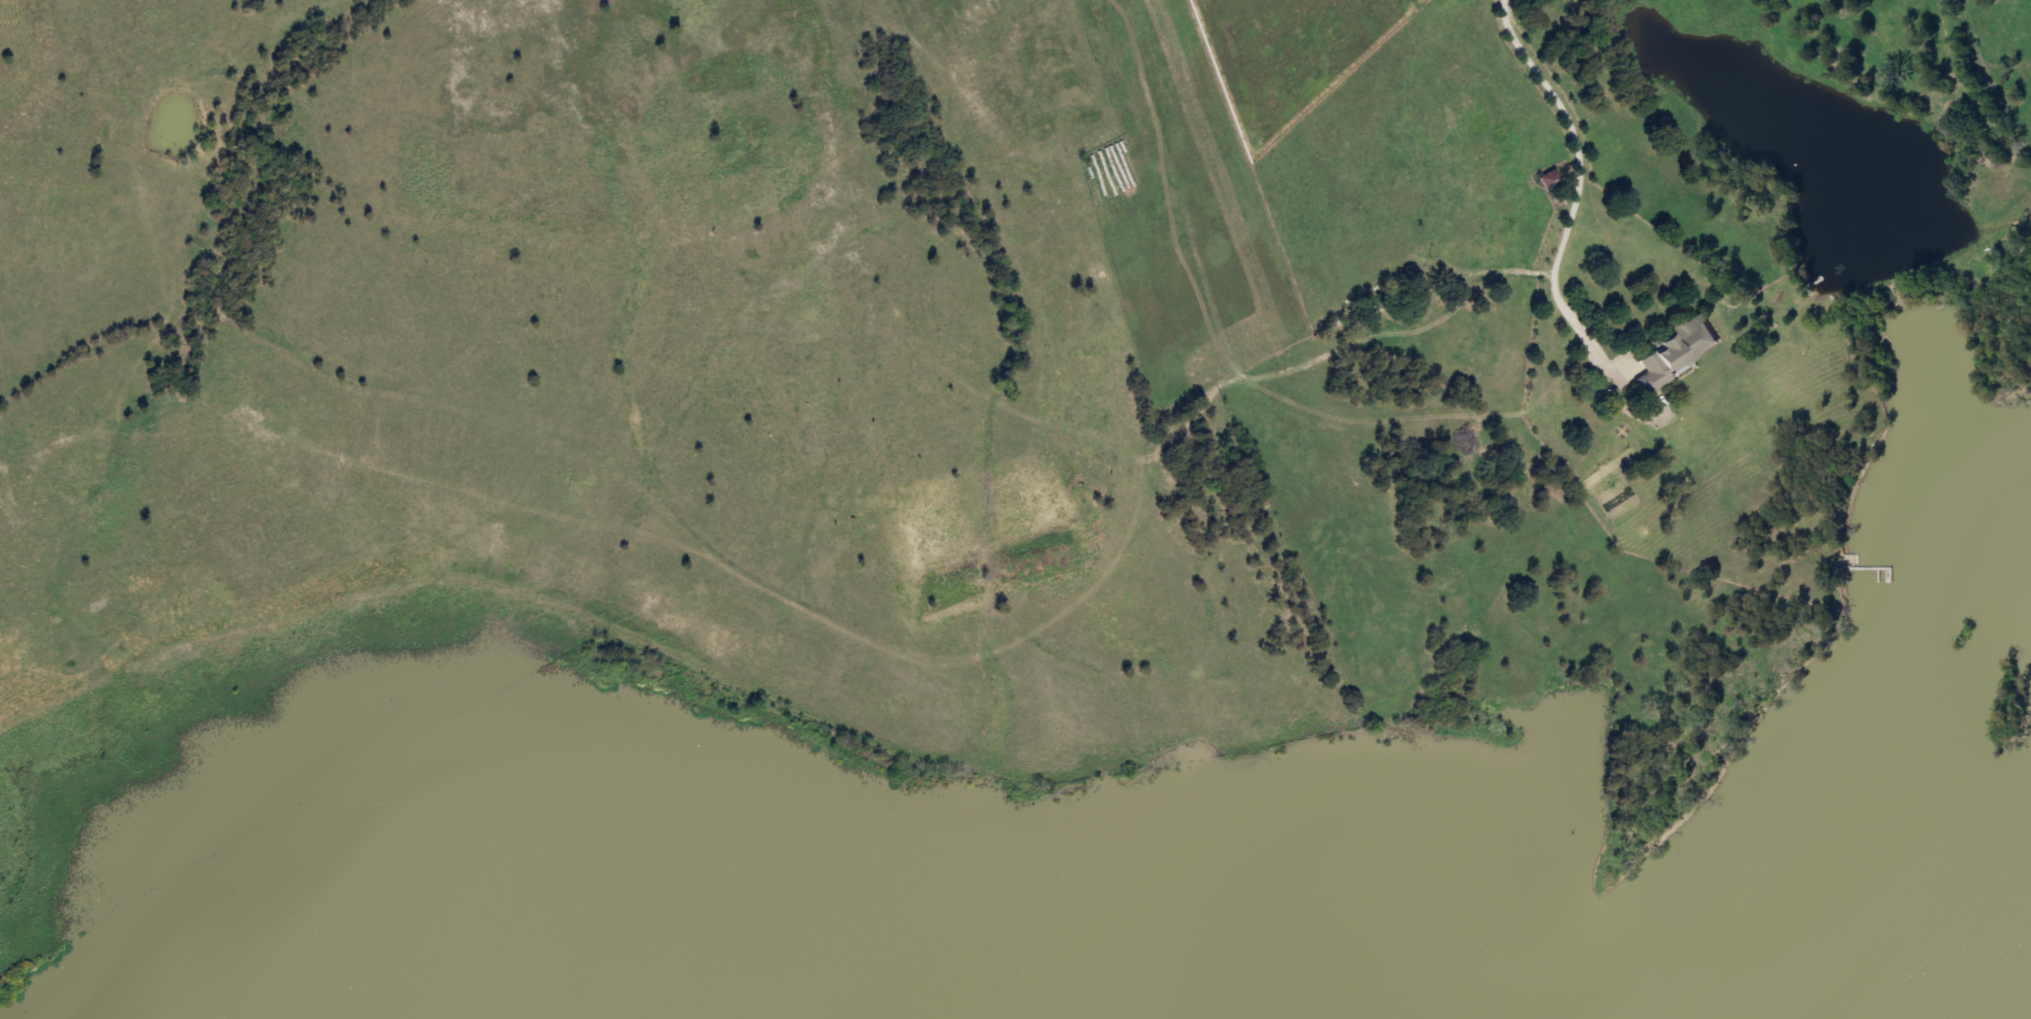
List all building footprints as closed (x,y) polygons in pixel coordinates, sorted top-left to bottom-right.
[(1554,166),(1564,180),(1546,193),(1537,178),(1554,166)] [(1719,345),(1642,393),(1634,379),(1645,373),(1636,359),(1654,348),(1649,340),(1698,311),(1719,345)]
